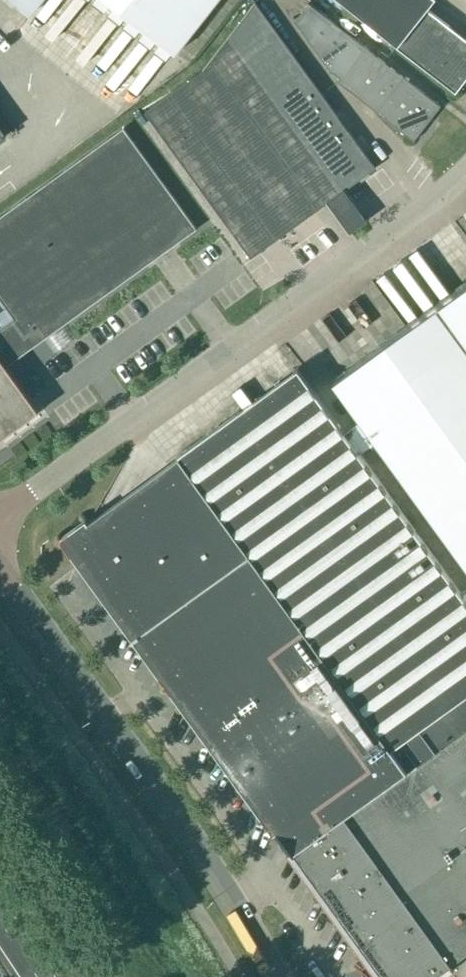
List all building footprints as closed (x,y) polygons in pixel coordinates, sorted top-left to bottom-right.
[(30,14),(41,0),(12,0),(30,14)] [(175,53),(217,0),(107,0),(175,53)] [(465,78),(465,39),(426,9),(433,0),(341,0),(397,46),(396,47),(456,92),(465,78)] [(328,202),(345,190),(375,168),(255,2),(202,71),(145,112),(251,258),(328,202)] [(413,141),(441,106),(308,2),(294,21),(338,81),(337,81),(413,141)] [(0,217),(0,298),(14,317),(0,327),(0,425),(32,401),(6,366),(197,229),(123,128),(0,217)] [(345,190),(328,202),(350,232),(367,220),(345,190)] [(465,273),(465,250),(465,248),(447,262),(459,278),(465,273)] [(334,378),(363,418),(344,432),(358,451),(377,437),(465,560),(465,282),(334,378)] [(465,715),(465,601),(460,593),(358,452),(344,432),(298,368),(65,536),(287,844),(465,715)] [(287,844),(315,882),(314,883),(326,898),(373,963),(370,964),(376,973),(379,971),(383,976),(435,976),(451,965),(451,964),(465,953),(465,715),(287,844)]
